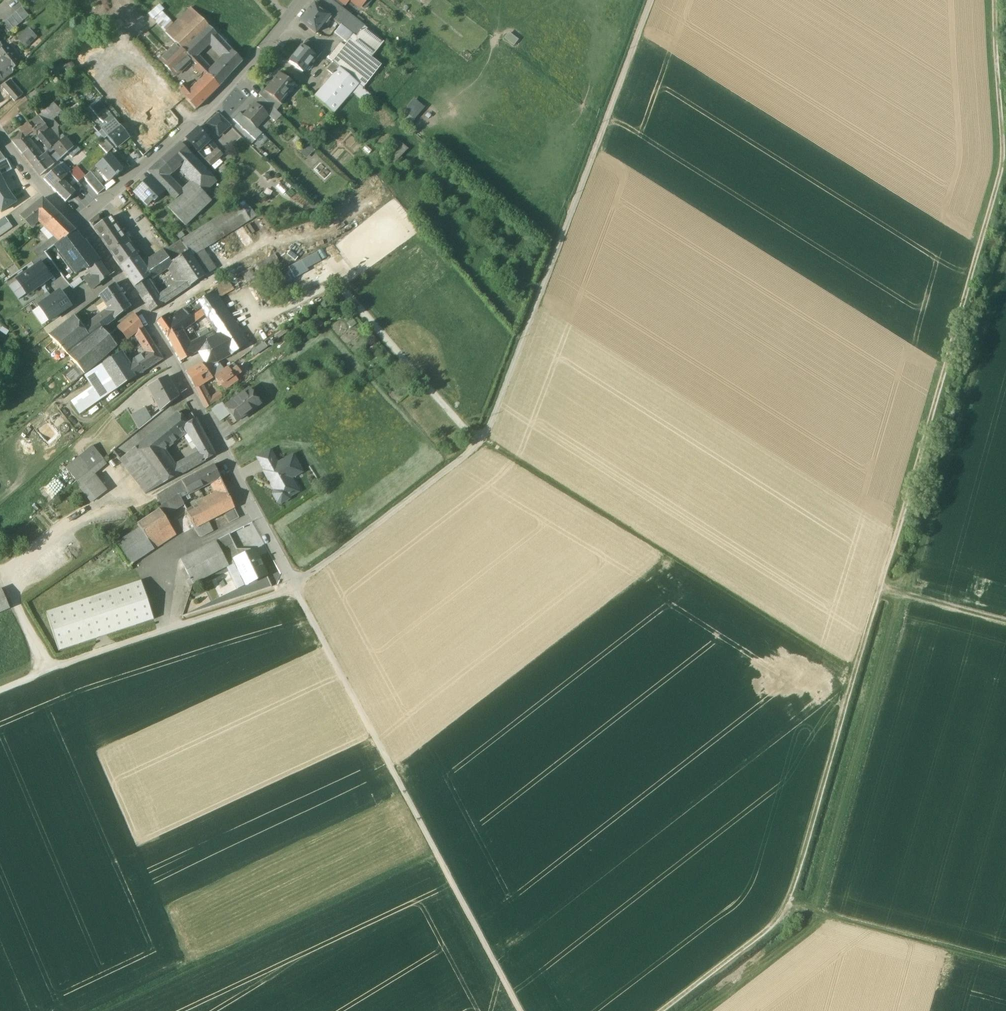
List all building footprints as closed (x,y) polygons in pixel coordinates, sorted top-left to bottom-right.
[(330,0),(317,0),(314,4),(329,16),(329,17),(353,36),(332,62),(333,63),(362,88),(380,65),(371,58),(383,42),(364,27),(362,25),(330,0)] [(329,16),(314,4),(309,10),(305,15),(300,21),(316,33),(329,17),(329,16)] [(192,9),(172,28),(159,15),(154,20),(166,33),(174,41),(199,16),(192,9)] [(16,12),(3,24),(10,33),(24,21),(16,12)] [(217,35),(199,16),(174,41),(184,51),(192,58),(195,56),(210,41),(217,35)] [(25,44),(27,45),(35,37),(28,30),(19,38),(25,44)] [(42,30),(38,34),(41,38),(46,35),(42,30)] [(506,37),(514,45),(519,39),(511,31),(506,37)] [(242,61),(217,35),(210,41),(225,57),(225,58),(236,68),(242,61)] [(322,53),(306,40),(302,46),(315,57),(317,59),(322,53)] [(0,51),(0,60),(4,57),(10,64),(18,58),(9,45),(0,51)] [(177,45),(161,61),(175,75),(191,59),(177,45)] [(315,57),(302,46),(296,53),(296,54),(289,62),(303,73),(315,57)] [(8,65),(10,68),(0,75),(0,77),(2,79),(1,80),(2,81),(13,71),(22,63),(27,59),(24,56),(24,55),(19,59),(18,58),(10,64),(8,65)] [(204,65),(195,56),(192,58),(198,65),(208,75),(211,72),(204,65)] [(8,65),(10,64),(4,57),(0,60),(0,71),(8,65)] [(236,68),(225,58),(225,57),(219,64),(221,66),(223,68),(224,67),(231,74),(236,68)] [(362,88),(333,63),(327,70),(333,75),(315,96),(334,113),(353,91),(371,106),(376,100),(362,88)] [(211,72),(208,75),(219,87),(231,74),(224,67),(223,68),(221,66),(219,64),(211,72)] [(208,75),(198,65),(195,67),(205,77),(208,75)] [(265,91),(265,92),(279,103),(294,85),(280,73),(265,91)] [(219,87),(208,75),(205,77),(198,85),(209,97),(219,87)] [(139,77),(123,90),(139,109),(147,104),(155,97),(149,89),(139,77)] [(23,94),(10,80),(2,87),(15,101),(23,94)] [(192,91),(185,84),(179,89),(185,97),(196,110),(203,103),(192,91)] [(209,97),(198,85),(192,91),(203,103),(209,97)] [(279,103),(265,92),(265,91),(263,90),(259,95),(263,98),(274,109),(276,111),(281,105),(279,103)] [(274,109),(263,98),(257,105),(268,115),(274,109)] [(417,98),(406,110),(416,119),(427,107),(417,98)] [(109,113),(98,100),(90,107),(101,121),(102,121),(104,123),(106,121),(109,125),(103,130),(102,130),(108,136),(117,148),(129,137),(120,126),(109,114),(110,113),(109,113)] [(26,102),(18,108),(22,114),(32,106),(28,101),(26,102)] [(54,103),(45,111),(49,115),(57,107),(54,103)] [(257,105),(255,103),(243,116),(239,113),(233,120),(256,141),(262,134),(256,129),(268,115),(257,105)] [(57,107),(49,115),(53,120),(58,116),(62,112),(57,107)] [(276,111),(274,109),(268,115),(274,121),(280,115),(276,111)] [(62,112),(58,116),(62,120),(66,116),(62,112)] [(231,125),(220,114),(208,125),(219,137),(231,125)] [(39,116),(28,124),(36,135),(38,137),(48,129),(39,116)] [(28,124),(19,130),(21,133),(12,140),(23,154),(32,146),(30,143),(28,141),(26,137),(34,131),(28,124)] [(103,130),(98,124),(97,125),(98,127),(96,129),(105,139),(108,136),(102,130),(103,130)] [(48,129),(38,137),(46,148),(49,150),(53,147),(55,145),(48,137),(51,134),(51,133),(53,132),(52,132),(49,128),(48,129)] [(209,140),(198,128),(186,139),(197,151),(209,140)] [(59,132),(52,132),(53,132),(51,133),(51,134),(48,137),(55,145),(60,141),(60,137),(59,132)] [(36,135),(28,141),(30,143),(38,137),(36,135)] [(55,145),(53,147),(62,158),(68,153),(74,148),(73,148),(65,137),(60,141),(55,145)] [(113,148),(105,139),(99,145),(108,153),(113,148)] [(248,145),(243,139),(239,143),(244,148),(248,145)] [(393,149),(405,156),(409,147),(398,140),(393,149)] [(190,154),(180,143),(161,160),(171,171),(184,160),(190,154)] [(76,145),(73,148),(74,148),(68,153),(73,157),(81,150),(76,145)] [(35,149),(33,146),(32,146),(23,154),(33,167),(43,160),(41,157),(38,153),(35,149)] [(218,149),(206,161),(211,166),(218,160),(223,155),(218,149)] [(43,160),(33,167),(40,176),(50,168),(54,164),(46,153),(44,154),(41,157),(43,160)] [(216,182),(190,154),(184,160),(185,161),(181,170),(193,183),(182,193),(175,200),(168,208),(186,226),(212,201),(204,193),(216,182)] [(110,155),(96,166),(109,182),(117,175),(117,176),(119,174),(123,170),(110,155)] [(6,160),(0,163),(0,176),(12,170),(7,159),(6,160)] [(171,171),(161,160),(155,165),(165,176),(171,171)] [(218,160),(211,166),(214,169),(220,163),(218,160)] [(71,173),(62,163),(58,167),(67,176),(71,173)] [(155,165),(148,172),(152,176),(166,190),(175,200),(182,193),(165,176),(155,165)] [(58,166),(44,179),(54,189),(63,180),(67,176),(58,167),(58,166)] [(77,167),(71,173),(67,176),(63,180),(75,192),(82,186),(79,183),(84,177),(85,176),(77,167)] [(91,176),(89,173),(85,176),(84,177),(87,181),(95,190),(98,194),(105,189),(93,174),(91,176)] [(277,180),(272,175),(269,178),(274,183),(277,180)] [(2,212),(15,202),(8,191),(0,176),(0,209),(2,212)] [(166,190),(152,176),(147,180),(161,194),(166,190)] [(84,177),(79,183),(82,186),(87,181),(84,177)] [(75,192),(63,180),(54,189),(66,202),(72,196),(75,192)] [(147,180),(134,193),(147,206),(153,200),(154,201),(161,194),(147,180)] [(95,190),(89,195),(92,199),(98,194),(95,190)] [(60,215),(43,198),(20,217),(21,218),(30,227),(39,219),(46,226),(60,215)] [(244,201),(181,241),(188,251),(192,257),(257,216),(244,201)] [(100,214),(90,222),(94,228),(104,221),(100,214)] [(76,231),(60,215),(46,226),(56,236),(61,241),(76,231)] [(0,220),(0,236),(13,227),(5,217),(0,220)] [(104,221),(94,228),(110,251),(126,240),(110,217),(104,221)] [(46,226),(41,230),(49,240),(56,236),(46,226)] [(61,241),(60,241),(55,245),(77,274),(86,268),(88,270),(89,269),(100,261),(88,245),(76,231),(65,239),(61,241)] [(49,240),(35,251),(39,256),(45,252),(46,252),(55,245),(60,241),(61,241),(56,236),(49,240)] [(126,240),(110,251),(121,266),(137,255),(126,240)] [(181,240),(143,265),(151,276),(152,278),(166,268),(174,262),(173,261),(174,260),(174,261),(187,252),(187,251),(188,251),(181,241),(181,240)] [(187,252),(174,261),(174,260),(173,261),(174,262),(186,280),(190,286),(205,276),(192,257),(188,251),(187,251),(187,252)] [(56,267),(45,252),(39,256),(33,261),(33,262),(32,263),(35,268),(41,264),(47,273),(56,267)] [(325,265),(320,253),(290,265),(295,277),(325,265)] [(137,255),(121,266),(121,267),(135,286),(134,286),(135,287),(147,279),(151,276),(143,265),(142,263),(137,256),(137,255)] [(275,255),(241,273),(247,283),(281,264),(275,255)] [(100,261),(89,269),(93,274),(85,279),(92,289),(110,276),(100,261)] [(35,268),(18,280),(27,294),(50,278),(47,273),(41,264),(35,268)] [(299,285),(306,282),(303,275),(296,278),(299,285)] [(147,279),(135,287),(140,294),(151,287),(147,279)] [(159,298),(151,287),(140,294),(151,312),(190,286),(186,280),(159,298)] [(228,281),(223,284),(228,292),(233,289),(228,281)] [(131,307),(115,284),(100,295),(105,303),(110,310),(116,318),(131,307)] [(223,284),(212,290),(214,292),(218,298),(228,292),(223,284)] [(50,320),(71,306),(60,291),(51,297),(40,305),(50,320)] [(204,291),(195,296),(197,300),(198,300),(199,301),(207,296),(204,291)] [(218,298),(214,292),(207,296),(199,301),(199,302),(203,309),(218,331),(223,338),(233,354),(247,344),(247,343),(218,298)] [(38,307),(51,297),(48,293),(35,302),(38,307)] [(197,300),(183,310),(192,321),(202,313),(202,312),(201,310),(203,309),(199,302),(199,301),(198,300),(197,300)] [(105,303),(98,307),(103,315),(110,310),(105,303)] [(103,315),(84,328),(91,337),(102,328),(116,318),(110,310),(103,315)] [(183,310),(171,318),(169,314),(158,322),(167,337),(172,345),(178,342),(184,339),(180,332),(184,329),(182,327),(192,321),(183,310)] [(135,313),(118,327),(128,339),(142,327),(141,326),(142,326),(135,313)] [(74,315),(49,335),(68,354),(91,337),(84,328),(74,315)] [(141,357),(128,365),(136,377),(163,359),(143,327),(136,333),(141,341),(148,352),(141,357)] [(91,337),(68,354),(76,364),(85,374),(118,346),(102,328),(91,337)] [(188,347),(176,353),(180,361),(199,351),(217,342),(223,338),(218,331),(188,347)] [(217,342),(199,351),(206,363),(207,363),(217,361),(218,361),(233,354),(223,338),(217,342)] [(184,339),(178,342),(172,345),(176,353),(188,347),(184,339)] [(120,353),(85,376),(101,400),(136,377),(128,365),(120,353)] [(217,361),(207,363),(206,363),(203,366),(213,378),(214,377),(224,370),(218,362),(218,361),(217,361)] [(76,364),(63,375),(72,385),(85,374),(76,364)] [(202,365),(187,373),(195,388),(200,384),(206,380),(207,382),(213,378),(203,366),(202,365)] [(224,370),(214,377),(218,382),(216,384),(219,388),(221,386),(225,391),(231,386),(232,387),(237,384),(236,383),(238,381),(236,378),(241,373),(237,367),(231,371),(228,367),(224,370)] [(168,377),(148,388),(161,411),(167,407),(179,397),(168,377)] [(200,384),(195,388),(198,395),(204,391),(200,384)] [(94,389),(73,403),(80,414),(101,400),(94,389)] [(249,389),(226,407),(231,414),(237,415),(240,419),(260,404),(249,389)] [(204,391),(198,395),(206,409),(207,408),(225,395),(222,391),(218,394),(209,400),(204,391)] [(222,401),(212,409),(220,421),(231,414),(226,407),(222,401)] [(101,403),(92,409),(95,414),(104,408),(101,403)] [(145,407),(131,415),(139,429),(143,426),(152,419),(145,407)] [(152,419),(143,426),(150,435),(174,415),(167,407),(161,411),(152,419)] [(150,435),(120,460),(130,473),(145,461),(161,448),(162,450),(180,436),(176,431),(180,428),(180,427),(186,422),(183,419),(178,412),(174,415),(150,435)] [(192,413),(183,419),(186,422),(180,427),(180,428),(176,431),(180,436),(186,431),(183,427),(196,419),(192,413)] [(196,419),(183,427),(186,431),(196,447),(207,440),(196,419)] [(139,429),(113,450),(120,460),(150,435),(143,426),(139,429)] [(207,440),(196,447),(200,453),(210,448),(210,447),(211,447),(207,440)] [(77,482),(90,470),(94,475),(106,465),(91,447),(66,468),(77,482)] [(210,448),(200,453),(204,461),(215,455),(211,447),(210,447),(210,448)] [(162,450),(161,448),(145,461),(162,485),(179,475),(174,468),(162,450)] [(270,452),(258,458),(265,471),(265,472),(278,465),(277,465),(270,452)] [(200,453),(174,468),(179,475),(204,461),(200,453)] [(278,465),(265,472),(270,480),(276,491),(275,491),(274,494),(278,502),(281,503),(288,499),(289,496),(297,492),(287,474),(299,468),(293,457),(277,465),(278,465)] [(162,485),(145,461),(130,473),(146,494),(162,485)] [(214,465),(182,481),(186,490),(179,495),(181,498),(212,481),(219,495),(227,491),(214,465)] [(90,470),(77,482),(93,501),(107,490),(94,475),(90,470)] [(182,481),(163,495),(157,499),(162,506),(168,502),(169,502),(179,495),(186,490),(182,481)] [(219,495),(198,506),(187,511),(195,528),(209,521),(225,513),(234,508),(235,508),(227,491),(219,495)] [(179,495),(169,502),(175,510),(184,504),(181,498),(179,495)] [(162,506),(158,509),(159,510),(160,510),(165,517),(175,510),(169,502),(168,502),(162,506)] [(234,508),(225,513),(230,523),(239,518),(234,508)] [(159,510),(138,524),(140,528),(148,539),(170,525),(165,517),(160,510),(159,510)] [(209,521),(195,528),(199,536),(202,537),(214,531),(209,521)] [(140,528),(115,544),(129,566),(154,549),(148,539),(140,528)] [(229,534),(216,541),(221,550),(234,544),(229,534)] [(216,541),(181,559),(190,578),(193,584),(227,567),(229,566),(228,564),(221,550),(216,541)] [(234,544),(221,550),(224,556),(237,550),(234,544)] [(237,550),(224,556),(228,564),(235,560),(234,560),(241,557),(237,550)] [(241,557),(234,560),(235,560),(246,585),(267,575),(255,550),(241,557)] [(246,585),(235,560),(228,564),(229,566),(227,567),(237,589),(246,585)] [(141,581),(46,612),(59,650),(154,619),(141,581)] [(0,589),(0,613),(10,608),(2,589),(0,589)]
